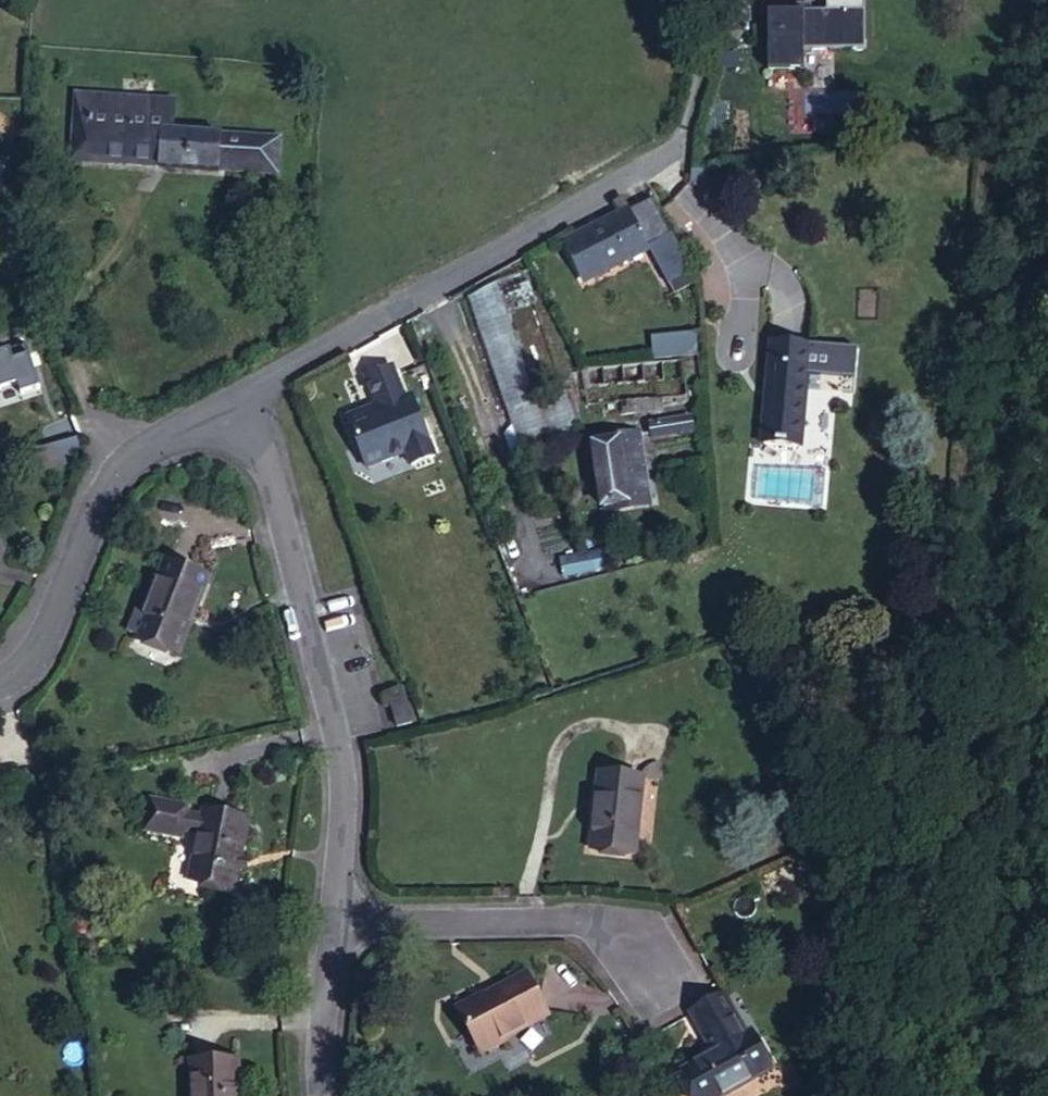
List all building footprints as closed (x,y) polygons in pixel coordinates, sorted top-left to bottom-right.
[(794,17),(794,42),(768,42),(768,69),(803,69),(803,50),(859,50),(859,0),(826,0),(826,17),(794,17)] [(794,17),(767,18),(768,42),(794,42),(794,17)] [(91,161),(95,97),(76,96),(71,160),(91,161)] [(91,161),(158,166),(159,167),(220,171),(220,170),(258,173),(261,137),(174,131),(176,102),(95,97),(91,161)] [(278,174),(281,138),(261,137),(258,173),(278,174)] [(667,283),(691,271),(651,199),(565,243),(583,280),(647,248),(667,283)] [(566,391),(525,274),(496,282),(468,298),(519,448),(579,427),(566,391)] [(798,448),(808,345),(773,341),(763,444),(798,448)] [(671,345),(673,357),(701,355),(700,342),(671,345)] [(376,405),(377,408),(366,412),(362,411),(347,416),(367,468),(406,452),(411,465),(434,456),(411,395),(404,398),(391,365),(365,376),(376,405)] [(652,438),(693,431),(690,417),(650,424),(652,438)] [(593,445),(603,508),(650,502),(641,438),(593,445)] [(75,440),(37,450),(42,470),(80,459),(75,440)] [(605,550),(563,559),(567,578),(609,569),(605,550)] [(177,653),(207,577),(167,561),(146,613),(138,610),(129,632),(137,635),(137,637),(177,653)] [(389,702),(396,727),(412,724),(405,697),(389,702)] [(592,847),(634,852),(642,779),(600,773),(592,847)] [(233,890),(246,821),(203,813),(202,818),(184,815),(185,810),(152,803),(147,831),(179,837),(181,832),(199,835),(190,882),(233,890)] [(483,999),(482,997),(458,1010),(481,1053),(505,1040),(504,1038),(547,1015),(526,976),(483,999)] [(691,1013),(713,1053),(681,1070),(695,1095),(720,1095),(770,1068),(750,1032),(745,1035),(723,995),(691,1013)] [(235,1060),(192,1061),(193,1095),(236,1095),(235,1060)]
